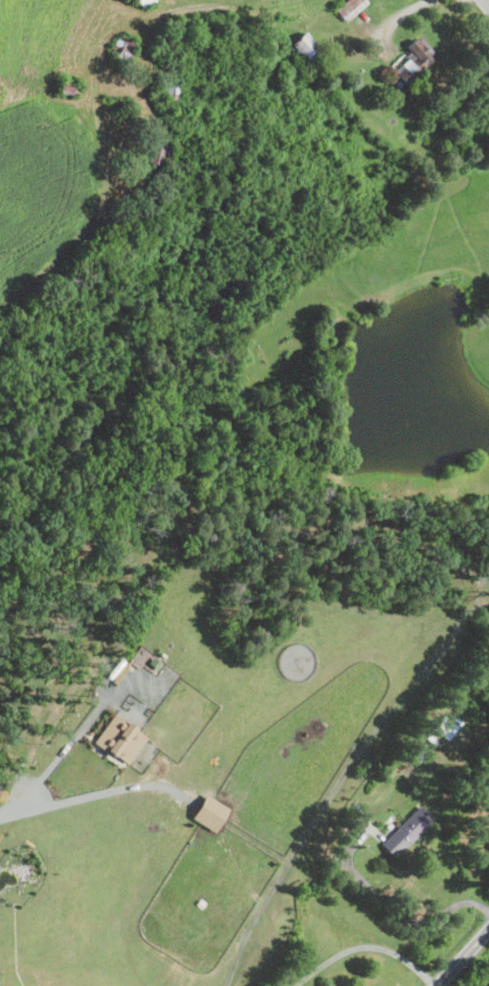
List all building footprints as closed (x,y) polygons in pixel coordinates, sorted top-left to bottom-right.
[(367,2),(366,0),(345,0),(335,9),(346,21),(367,2)] [(318,45),(303,31),(290,44),(304,58),(318,45)] [(405,82),(434,54),(416,37),(407,45),(410,48),(398,60),(405,66),(397,74),(405,82)] [(146,735),(111,714),(93,743),(127,765),(146,735)] [(431,728),(447,740),(457,727),(442,715),(431,728)] [(227,808),(204,794),(190,818),(214,832),(227,808)] [(394,858),(433,819),(419,805),(380,845),(394,858)]
